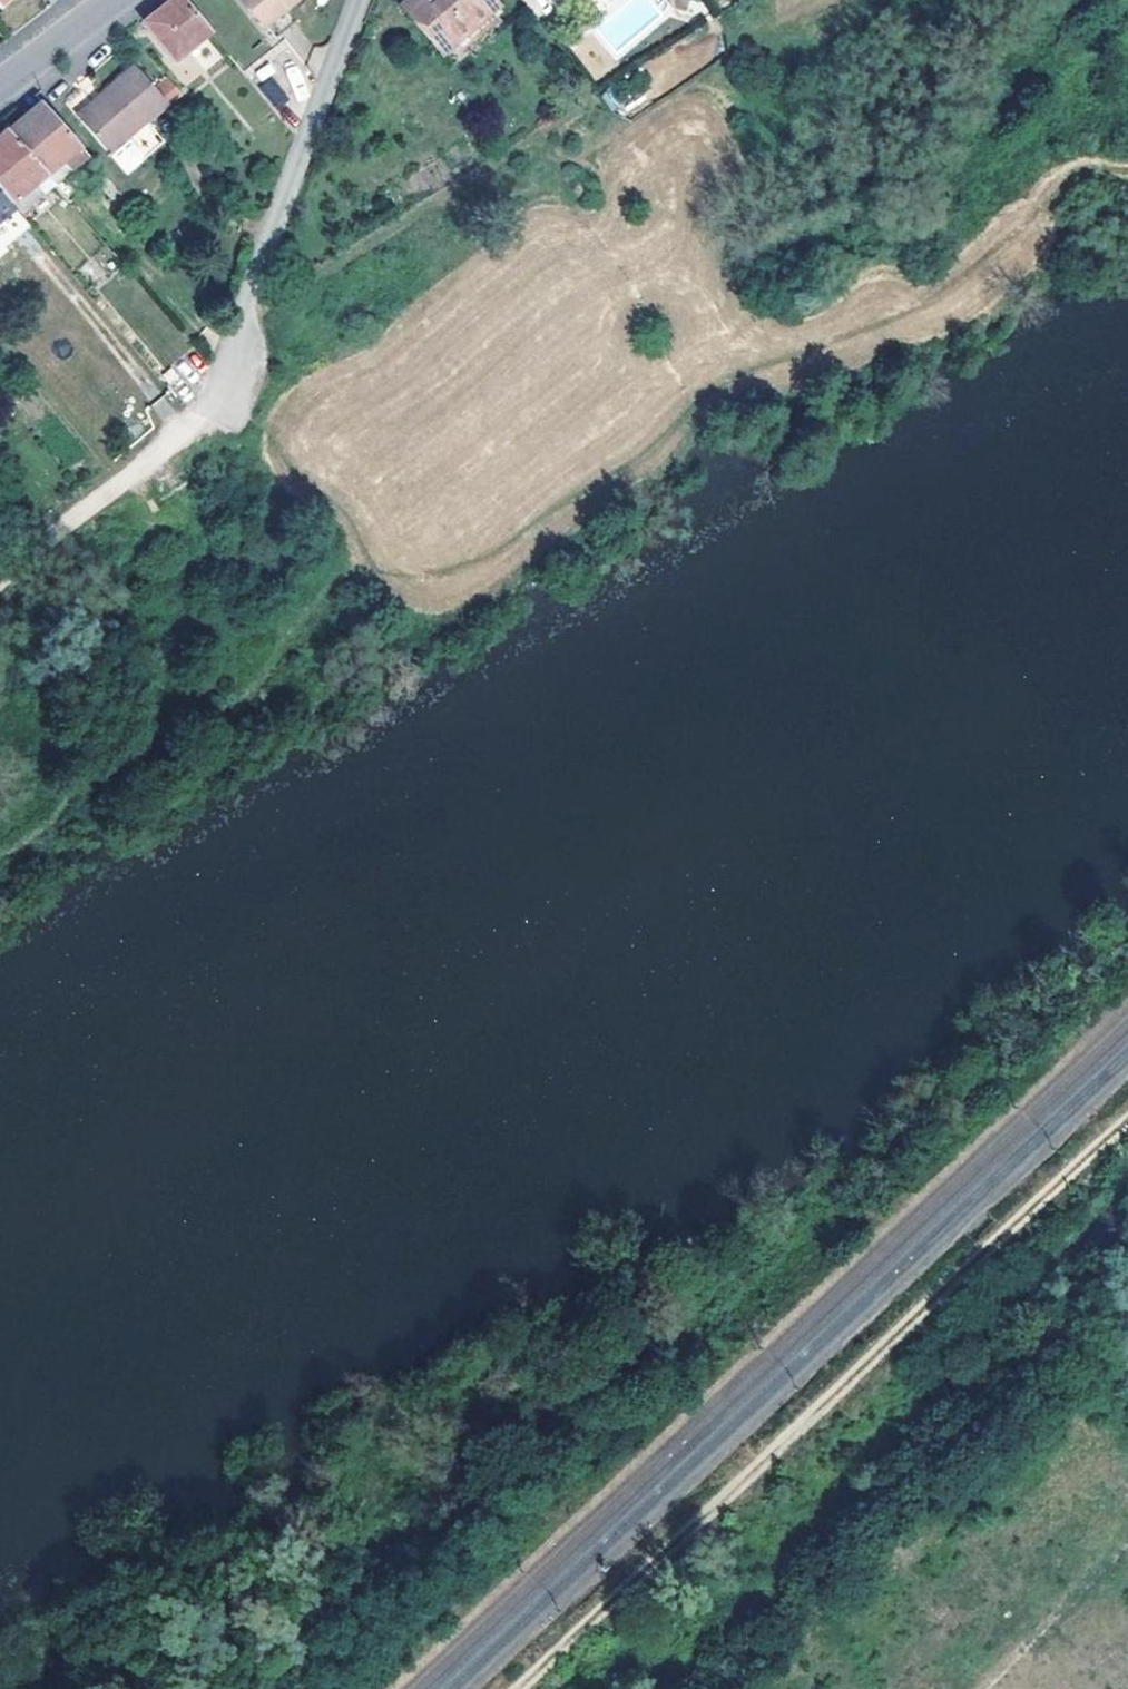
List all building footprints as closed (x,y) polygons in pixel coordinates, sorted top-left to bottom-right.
[(176,63),(209,35),(180,0),(179,0),(162,13),(145,26),(176,63)] [(261,29),(265,28),(282,13),(299,0),(239,0),(261,29)] [(402,10),(441,55),(495,9),(487,0),(413,0),(402,10)] [(586,10),(594,13),(602,10),(614,0),(576,0),(586,10)] [(293,25),(282,13),(265,28),(274,40),(293,25)] [(83,126),(110,157),(146,124),(167,106),(135,70),(104,98),(108,103),(83,126)] [(601,96),(621,113),(640,91),(621,74),(601,96)] [(270,77),(259,87),(276,109),(288,99),(270,77)] [(78,150),(44,109),(6,138),(45,180),(64,163),(78,150)] [(146,124),(110,157),(127,176),(165,144),(146,124)] [(6,138),(0,143),(0,191),(19,213),(51,188),(45,180),(6,138)] [(71,172),(86,159),(78,150),(64,163),(71,172)]
